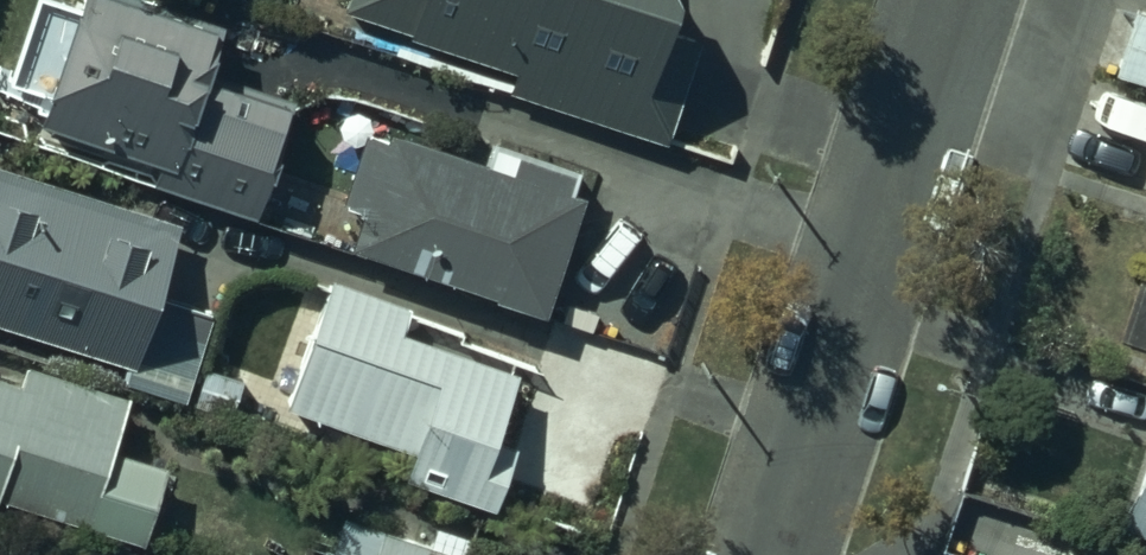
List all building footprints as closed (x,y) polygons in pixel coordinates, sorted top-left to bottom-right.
[(233,218),(249,181),(293,196),(312,145),(264,130),(272,105),(180,73),(196,27),(118,0),(55,0),(53,5),(39,0),(14,0),(0,41),(0,91),(13,95),(5,120),(143,167),(137,185),(233,218)] [(329,14),(391,35),(389,39),(497,76),(491,92),(651,146),(681,44),(645,34),(653,0),(333,0),(329,14)] [(1115,11),(1094,73),(1145,91),(1145,21),(1115,11)] [(466,165),(372,132),(368,143),(348,136),(323,208),(342,215),(330,250),(522,318),(563,201),(552,197),(558,179),(472,149),(466,165)] [(1132,198),(1145,203),(1145,158),(1132,198)] [(0,177),(0,337),(122,377),(118,388),(175,407),(203,323),(149,306),(173,234),(0,177)] [(640,248),(584,229),(555,314),(611,333),(640,248)] [(502,375),(385,333),(393,311),(312,283),(267,409),(392,454),(382,480),(477,514),(500,449),(478,442),(502,375)] [(1127,362),(1145,369),(1145,310),(1127,362)] [(121,545),(128,525),(138,528),(156,472),(97,454),(114,400),(9,367),(4,384),(0,383),(0,507),(121,545)] [(1137,429),(1104,531),(1145,545),(1145,431),(1137,429)] [(325,518),(313,554),(434,554),(325,518)]
